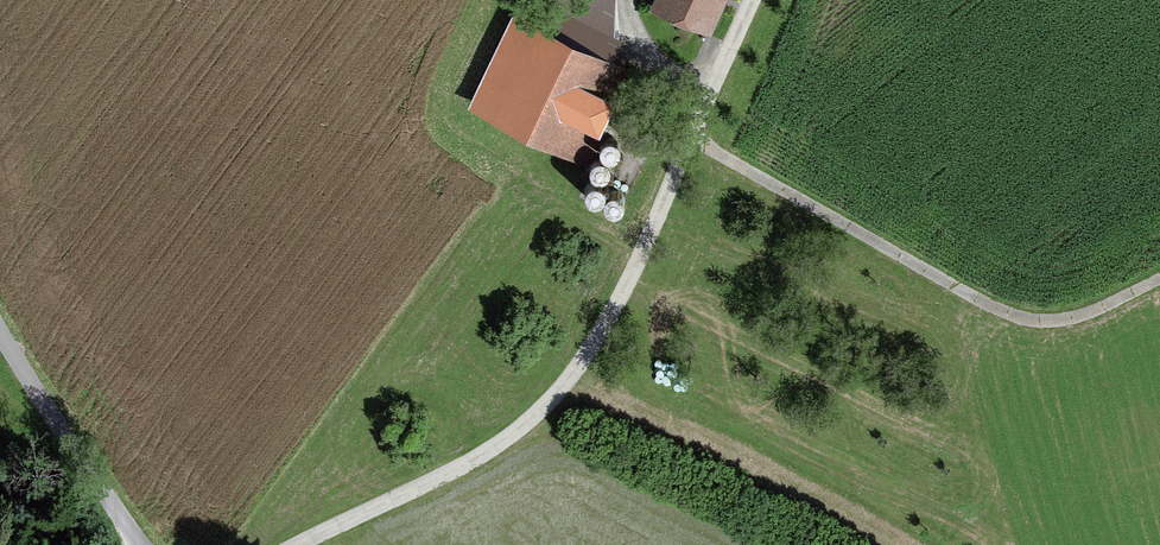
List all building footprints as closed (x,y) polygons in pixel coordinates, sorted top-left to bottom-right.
[(656,13),(713,39),(731,0),(661,0),(656,13)] [(626,68),(520,21),(481,108),(586,155),(626,68)]
